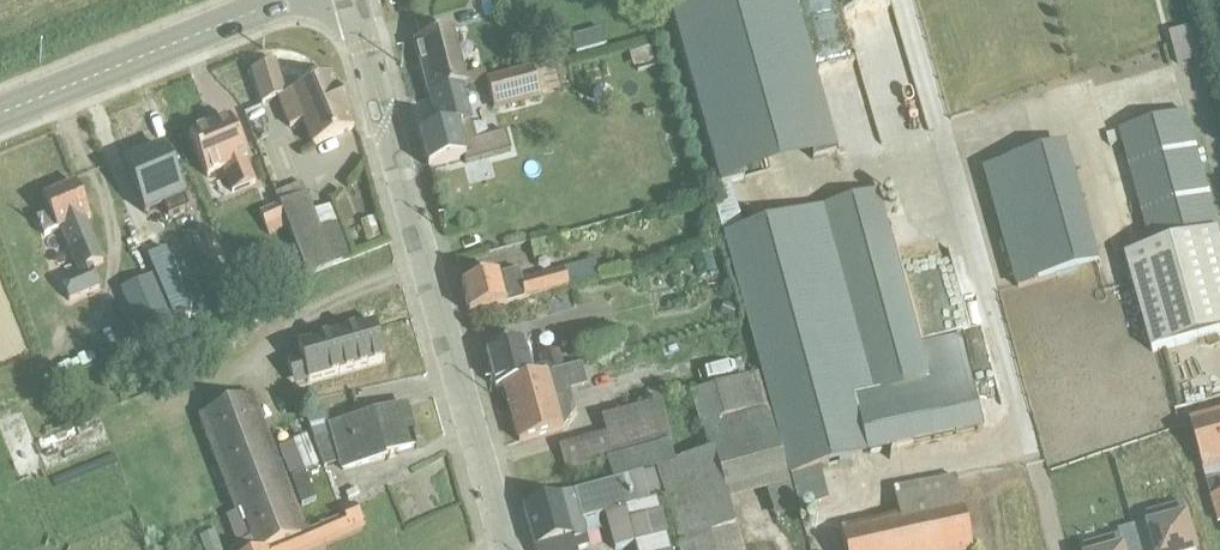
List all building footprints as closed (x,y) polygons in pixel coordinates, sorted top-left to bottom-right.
[(669,6),(720,186),(710,190),(800,514),(831,507),(822,472),(983,435),(961,338),(921,346),(878,195),(741,233),(728,187),(836,155),(792,0),(690,0),(669,6)] [(894,0),(850,0),(870,78),(911,67),(894,0)] [(1196,30),(1171,37),(1180,70),(1205,63),(1196,30)] [(603,31),(571,39),(576,57),(607,47),(603,31)] [(463,91),(488,84),(485,74),(466,79),(453,35),(414,46),(421,74),(421,76),(423,85),(425,88),(428,101),(463,91)] [(650,50),(629,56),(634,72),(655,67),(650,50)] [(275,65),(251,75),(262,109),(278,102),(290,132),(301,128),(312,151),(354,133),(332,80),(285,99),(275,65)] [(554,66),(488,84),(496,117),(542,105),(541,100),(561,94),(554,66)] [(241,90),(92,152),(111,198),(260,136),(241,90)] [(463,91),(428,101),(438,134),(419,139),(428,172),(464,162),(466,167),(511,155),(506,137),(476,144),(463,91)] [(1120,135),(1153,253),(1126,260),(1153,356),(1219,337),(1219,233),(1188,116),(1120,135)] [(1069,148),(981,172),(1015,292),(1103,267),(1069,148)] [(302,186),(275,198),(307,281),(352,262),(331,209),(314,216),(302,186)] [(50,217),(37,223),(50,257),(37,262),(46,285),(78,272),(61,234),(90,222),(75,188),(44,201),(50,217)] [(165,209),(109,229),(125,273),(181,253),(165,209)] [(712,256),(693,260),(698,279),(717,274),(712,256)] [(520,273),(462,290),(469,318),(602,284),(596,264),(522,284),(520,273)] [(152,280),(120,294),(137,334),(170,320),(152,280)] [(724,305),(719,319),(733,324),(734,322),(738,324),(742,313),(738,312),(739,310),(724,305)] [(357,315),(284,334),(296,382),(370,363),(357,315)] [(616,328),(576,339),(583,368),(623,357),(616,328)] [(562,375),(565,374),(560,354),(539,360),(542,371),(532,373),(524,346),(487,355),(496,392),(504,390),(562,375)] [(736,360),(711,371),(716,383),(741,372),(736,360)] [(565,374),(562,375),(569,396),(588,391),(582,369),(565,374)] [(562,375),(504,390),(519,446),(563,435),(574,416),(569,396),(562,375)] [(654,475),(657,474),(679,546),(677,547),(678,549),(744,549),(737,531),(736,531),(728,506),(767,496),(775,523),(798,517),(758,377),(690,397),(699,430),(701,430),(708,455),(675,464),(669,445),(606,463),(614,486),(654,475)] [(307,536),(254,399),(198,420),(235,519),(241,517),(251,544),(234,549),(273,549),(307,536)] [(606,463),(669,445),(671,444),(660,406),(602,422),(605,438),(558,451),(565,474),(606,463)] [(327,415),(306,421),(325,472),(338,468),(341,478),(387,465),(387,462),(421,452),(417,441),(415,442),(406,411),(328,432),(326,425),(330,424),(327,415)] [(1191,423),(1219,523),(1219,416),(1191,423)] [(90,422),(91,446),(110,446),(109,422),(90,422)] [(294,447),(279,453),(292,482),(293,482),(304,508),(316,503),(307,479),(319,474),(318,471),(320,470),(307,439),(293,445),(294,447)] [(115,453),(61,476),(65,485),(118,461),(115,453)] [(614,486),(523,511),(534,549),(589,549),(582,525),(604,519),(613,549),(635,549),(669,549),(657,504),(663,502),(654,475),(614,486)] [(1118,492),(1134,549),(1173,549),(1163,515),(1180,510),(1170,476),(1118,492)] [(840,531),(844,549),(971,549),(956,479),(893,493),(898,518),(840,531)] [(273,549),(324,549),(366,533),(354,506),(340,513),(344,521),(307,536),(273,549)] [(207,532),(209,549),(225,549),(223,531),(207,532)]
